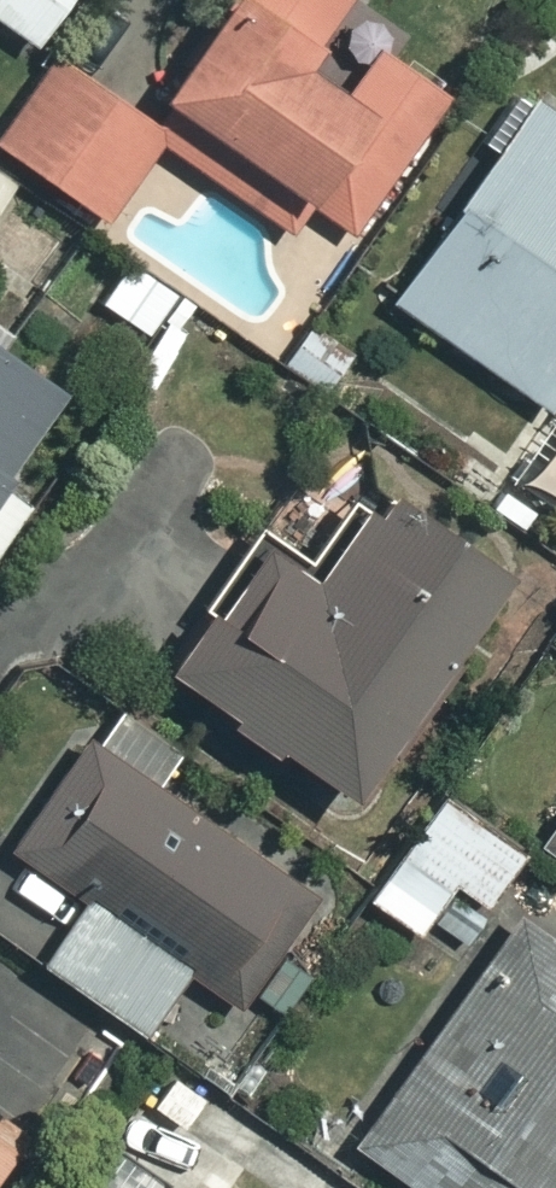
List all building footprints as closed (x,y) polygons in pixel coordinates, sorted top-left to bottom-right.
[(151,135),(280,223),(300,194),(343,224),(440,84),(372,37),(339,85),(294,54),(331,0),(195,0),(131,93),(46,35),(0,102),(0,143),(99,211),(151,135)] [(24,33),(47,0),(0,0),(0,16),(24,33)] [(521,90),(384,294),(540,399),(555,376),(555,113),(521,90)] [(137,246),(104,293),(164,335),(197,289),(137,246)] [(0,346),(0,458),(52,383),(0,346)] [(518,468),(555,495),(555,415),(518,468)] [(489,552),(364,469),(304,558),(244,517),(151,656),(337,780),(489,552)] [(26,498),(0,480),(0,535),(26,498)] [(134,1020),(176,960),(230,997),(307,887),(84,732),(7,842),(75,889),(33,950),(134,1020)] [(518,844),(436,784),(358,889),(409,927),(447,875),(479,898),(518,844)] [(535,839),(555,853),(555,808),(535,839)] [(512,904),(346,1139),(416,1187),(555,1187),(555,935),(512,904)]
